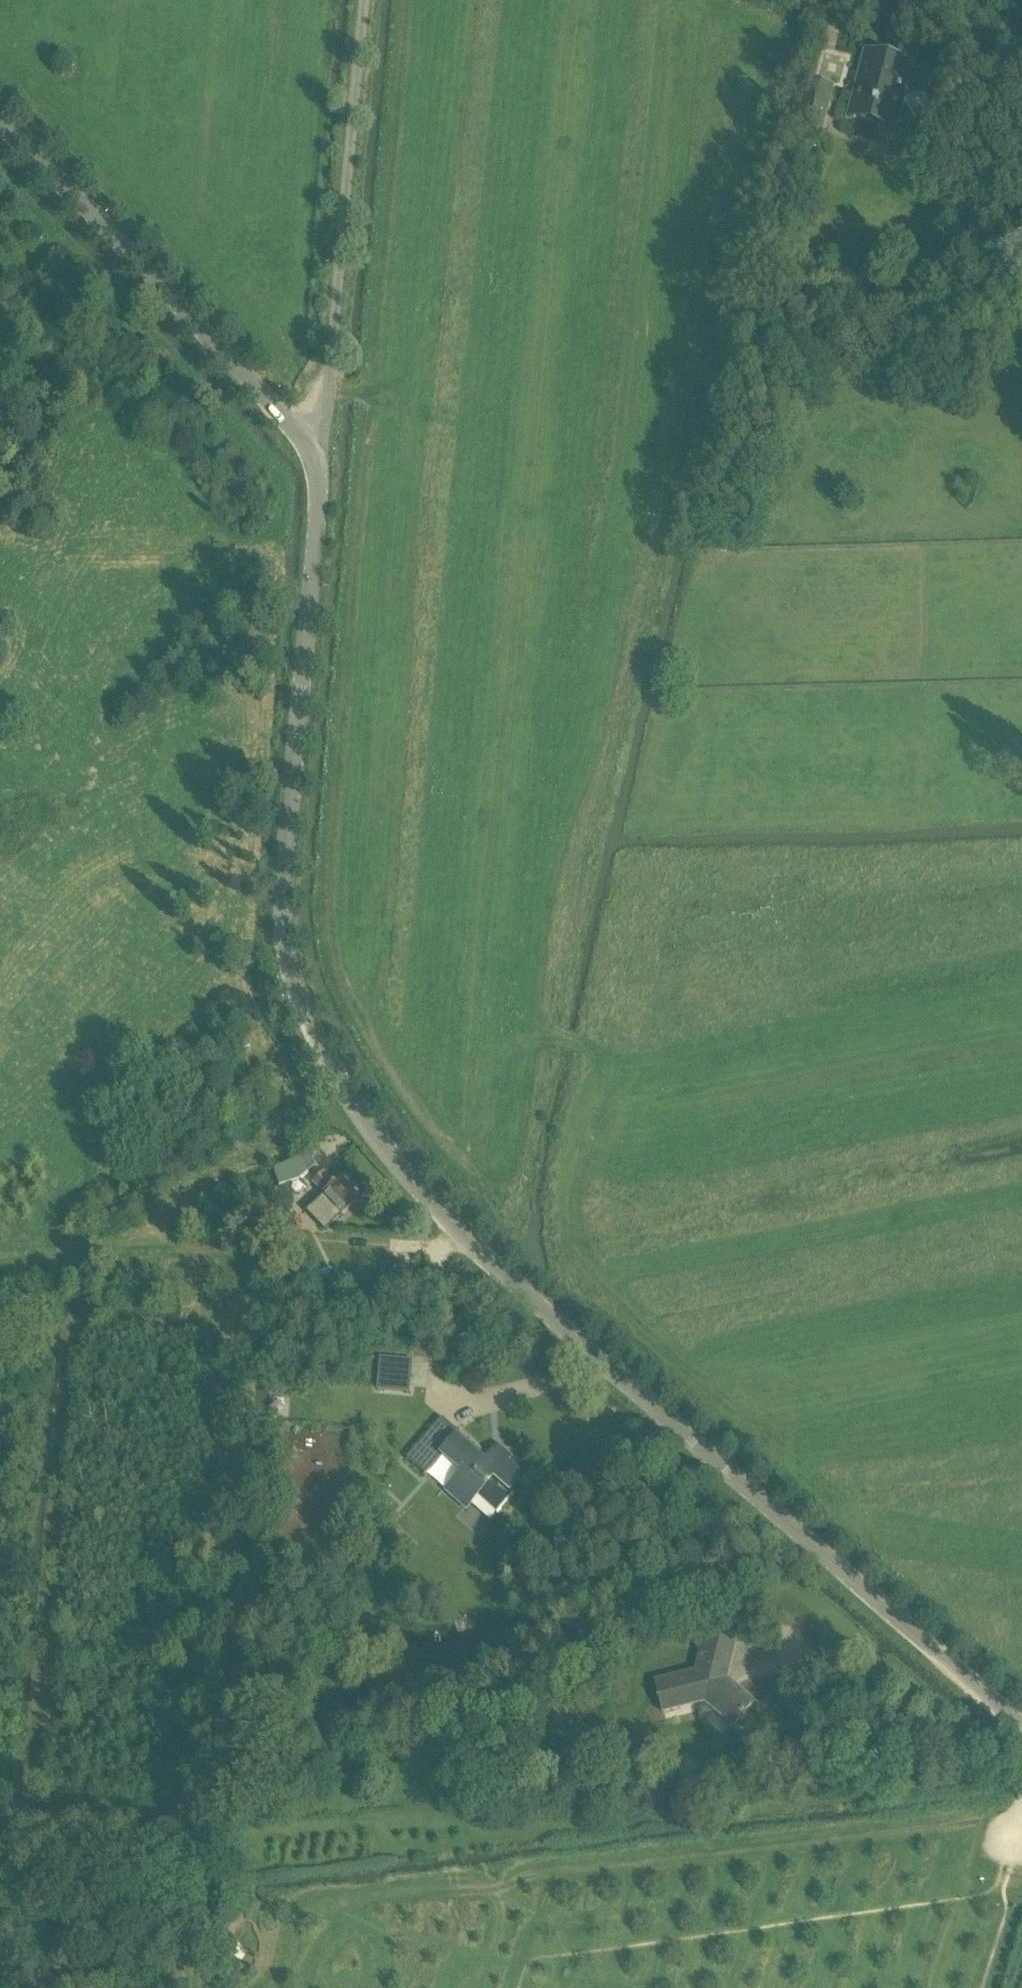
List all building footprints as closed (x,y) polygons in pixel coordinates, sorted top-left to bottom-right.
[(850,116),(872,122),(894,127),(900,105),(907,107),(911,114),(919,116),(926,112),(929,104),(924,97),(916,95),(909,99),(902,97),(910,66),(866,54),(850,116)] [(240,1043),(243,1050),(251,1046),(247,1040),(240,1043)] [(308,1173),(302,1156),(274,1171),(279,1188),(299,1181),(308,1173)] [(310,1216),(322,1228),(327,1229),(333,1223),(334,1224),(363,1196),(344,1176),(335,1185),(324,1173),(313,1183),(324,1195),(315,1204),(315,1205),(310,1210),(310,1216)] [(463,1473),(452,1485),(446,1493),(465,1510),(479,1494),(499,1512),(514,1495),(510,1492),(522,1478),(505,1464),(512,1457),(500,1446),(484,1463),(478,1458),(482,1454),(442,1419),(407,1459),(425,1475),(442,1455),(463,1473)] [(656,1682),(663,1713),(680,1709),(679,1703),(704,1697),(704,1696),(711,1698),(712,1708),(733,1727),(754,1702),(732,1684),(722,1684),(720,1677),(729,1672),(738,1636),(706,1628),(696,1672),(656,1682)] [(556,1715),(557,1722),(569,1720),(567,1712),(556,1715)]
